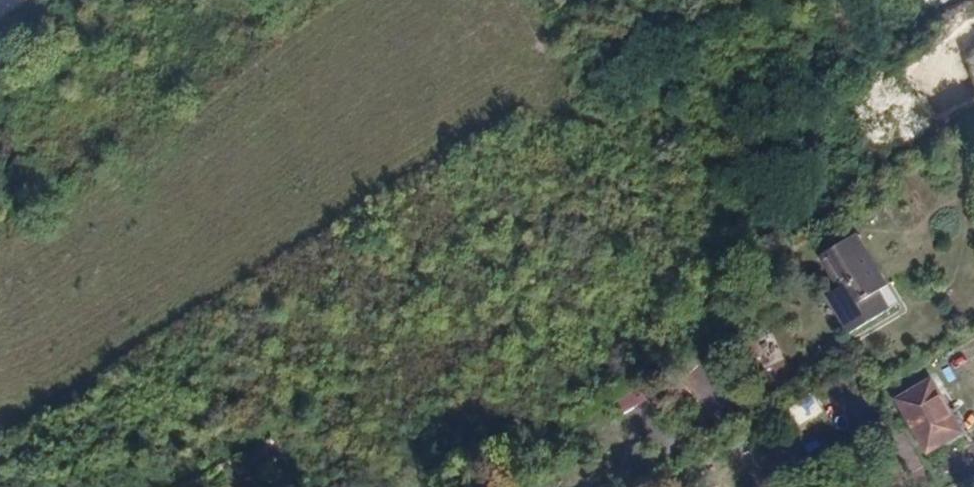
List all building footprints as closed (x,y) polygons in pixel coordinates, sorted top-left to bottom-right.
[(863,234),(828,253),(845,286),(831,293),(851,332),(891,312),(882,294),(892,289),(863,234)] [(779,348),(766,355),(776,372),(789,364),(779,348)] [(936,378),(897,399),(927,453),(965,432),(936,378)] [(638,385),(613,398),(621,414),(646,401),(638,385)] [(788,407),(796,424),(820,413),(812,396),(788,407)]
